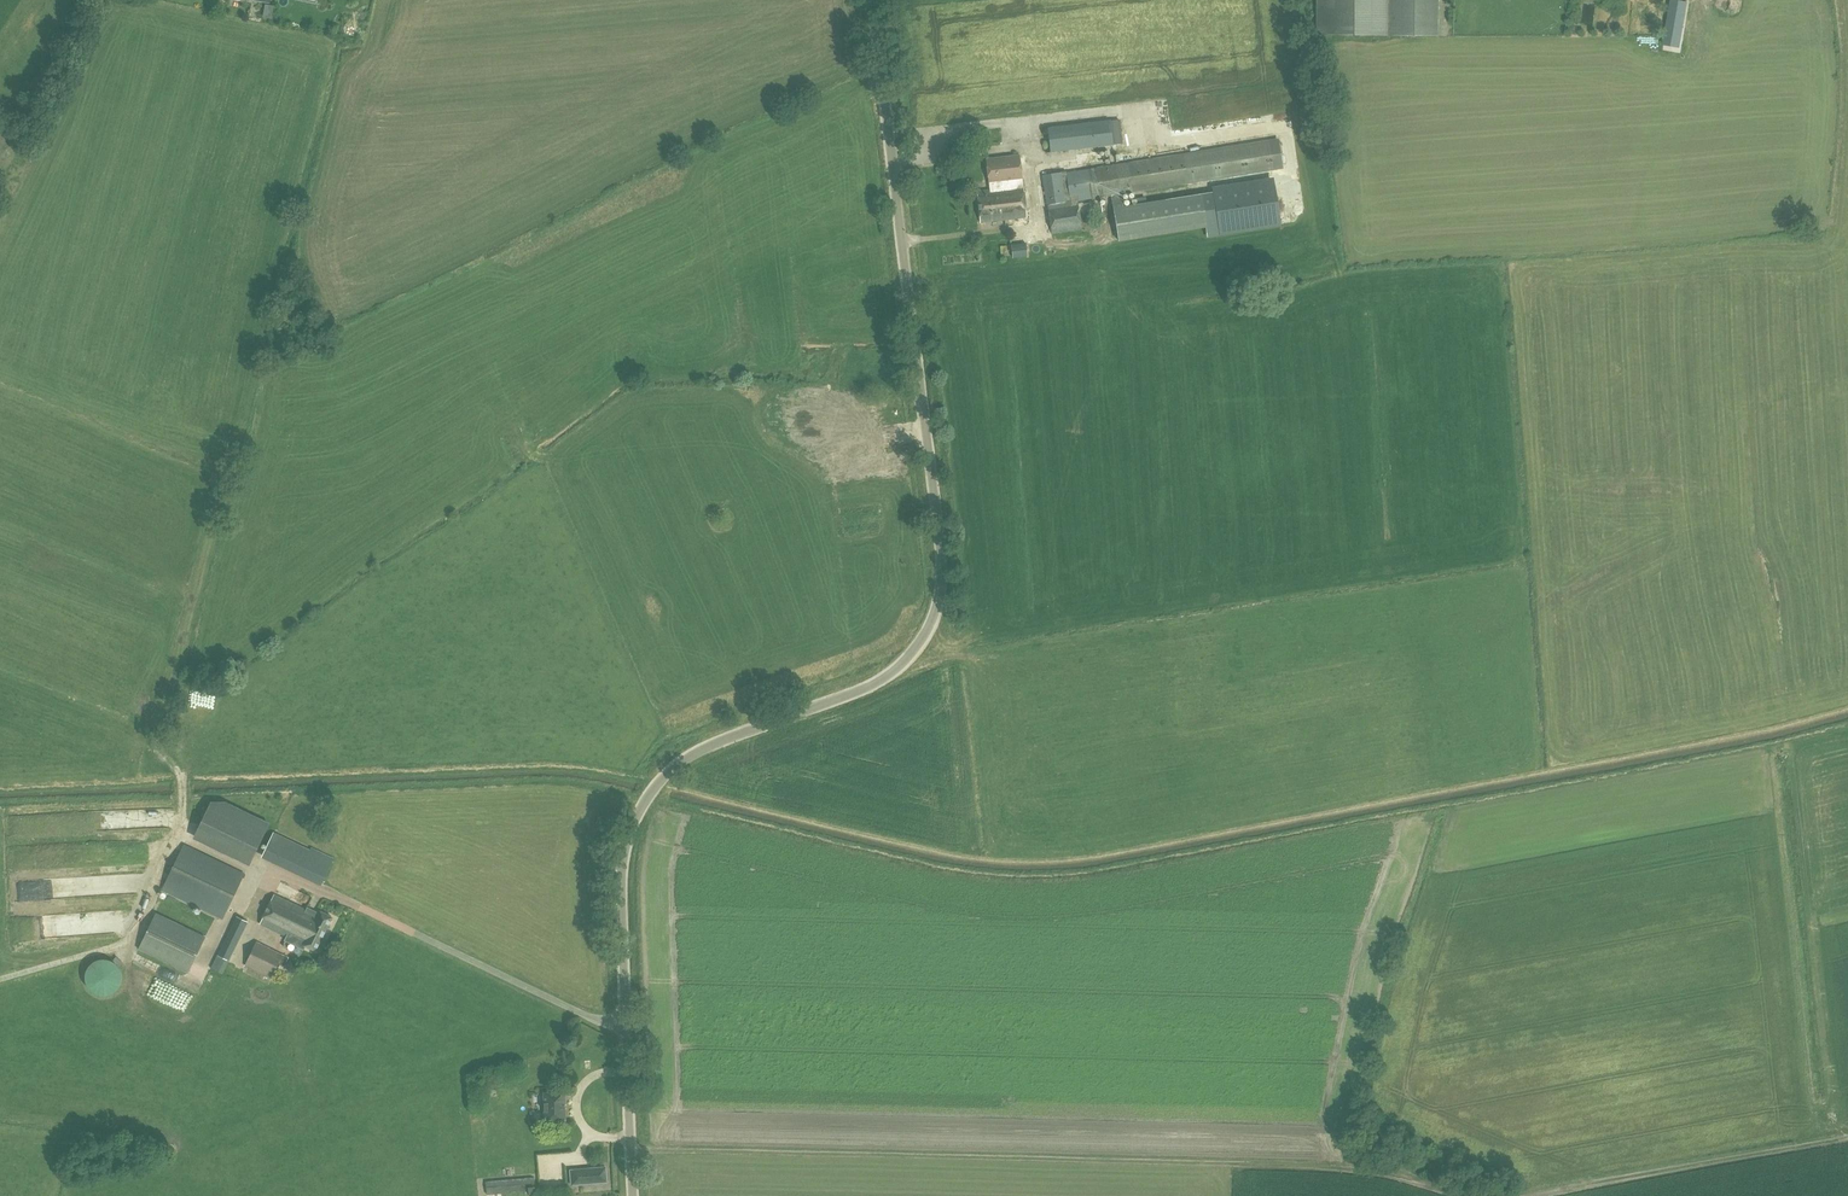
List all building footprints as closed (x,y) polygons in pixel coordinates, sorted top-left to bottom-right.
[(1388,35),(1389,0),(1316,0),(1316,35),(1388,35)] [(1437,35),(1437,0),(1389,0),(1388,35),(1437,35)] [(1665,36),(1681,39),(1684,17),(1684,19),(1676,17),(1676,20),(1668,18),(1665,36)] [(1048,127),(1051,153),(1114,145),(1112,120),(1048,127)] [(1277,139),(1043,175),(1048,210),(1079,206),(1078,200),(1112,195),(1118,240),(1206,227),(1200,195),(1123,207),(1121,193),(1282,169),(1277,139)] [(986,159),(989,182),(1022,178),(1020,155),(986,159)] [(1027,217),(1023,186),(977,191),(981,222),(1027,217)] [(1083,229),(1082,209),(1053,210),(1054,230),(1083,229)] [(1012,244),(1013,257),(1028,256),(1026,242),(1012,244)] [(846,421),(860,419),(859,411),(845,413),(846,421)] [(193,836),(251,864),(261,843),(271,823),(226,801),(210,801),(204,814),(193,836)] [(300,872),(322,883),(334,859),(310,848),(309,850),(273,832),(262,857),(298,875),(300,872)] [(162,890),(223,920),(245,874),(185,845),(162,890)] [(261,924),(316,951),(332,918),(320,912),(318,916),(275,895),(261,924)] [(138,949),(188,973),(205,936),(155,912),(138,949)] [(104,916),(37,919),(38,935),(105,932),(104,916)] [(211,968),(223,975),(230,962),(229,962),(248,923),(237,917),(225,941),(218,955),(211,968)] [(245,966),(272,979),(278,964),(285,967),(289,958),(256,942),(245,966)] [(85,977),(85,978),(85,980),(86,982),(86,983),(87,985),(88,986),(88,987),(89,989),(90,990),(92,991),(93,992),(94,993),(96,994),(97,994),(99,995),(100,995),(102,995),(103,996),(105,996),(107,995),(108,995),(110,995),(111,994),(113,993),(114,992),(115,991),(117,990),(118,989),(119,988),(120,987),(120,985),(121,984),(121,982),(122,981),(122,979),(122,977),(122,976),(122,974),(122,973),(121,971),(121,970),(120,968),(119,967),(118,965),(117,964),(116,963),(115,962),(113,961),(112,960),(110,960),(109,959),(107,959),(106,959),(104,959),(102,959),(101,959),(99,959),(98,960),(96,960),(95,961),(93,962),(92,963),(91,964),(90,965),(89,966),(88,968),(87,969),(86,970),(86,972),(86,974),(85,975),(85,977)] [(163,969),(161,974),(173,979),(175,974),(163,969)] [(544,1092),(544,1121),(564,1120),(563,1092),(544,1092)] [(571,1174),(572,1186),(607,1183),(606,1171),(605,1166),(571,1169),(571,1174)] [(486,1182),(487,1195),(529,1191),(529,1194),(536,1194),(533,1177),(486,1182)]
